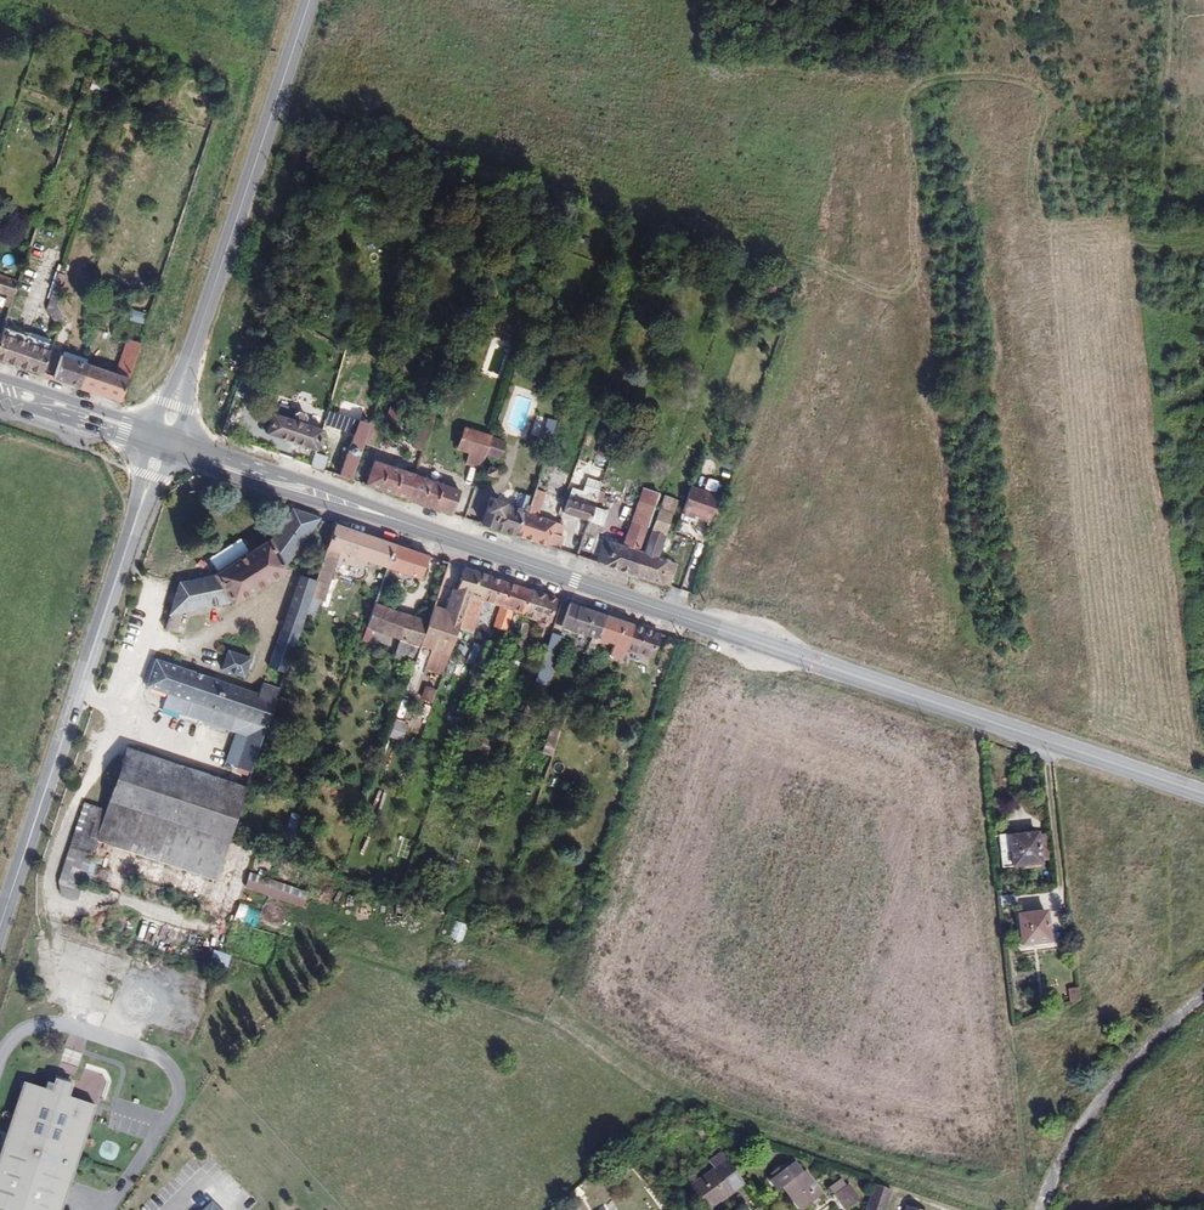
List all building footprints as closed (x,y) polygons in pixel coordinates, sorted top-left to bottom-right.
[(0,273),(0,292),(10,296),(6,312),(12,315),(23,282),(0,273)] [(58,280),(52,299),(59,301),(65,283),(58,280)] [(148,316),(133,311),(130,321),(144,326),(148,316)] [(47,377),(55,352),(6,336),(0,355),(0,362),(47,377)] [(168,338),(161,336),(158,345),(164,347),(168,338)] [(81,388),(120,401),(139,344),(122,338),(112,371),(88,363),(81,388)] [(47,377),(81,388),(88,363),(55,352),(47,377)] [(257,387),(247,383),(242,396),(252,400),(257,387)] [(357,426),(340,476),(353,480),(366,444),(372,425),(375,414),(339,403),(332,422),(348,428),(351,423),(357,426)] [(438,421),(440,415),(422,409),(420,414),(429,417),(438,421)] [(293,418),(275,413),(268,435),(315,452),(323,429),(306,423),(308,418),(307,416),(303,413),(299,413),(296,414),(293,418)] [(433,435),(438,421),(429,417),(424,431),(433,435)] [(372,425),(366,444),(375,447),(382,429),(372,425)] [(493,441),(493,438),(464,428),(457,449),(471,454),(467,466),(482,472),(482,470),(487,457),(493,441)] [(426,454),(433,435),(424,431),(417,451),(426,454)] [(507,445),(493,441),(487,457),(502,461),(507,445)] [(324,468),(327,457),(316,455),(313,466),(324,468)] [(374,462),(366,485),(411,500),(418,477),(415,476),(374,462)] [(489,472),(488,476),(488,477),(494,479),(495,478),(496,474),(496,472),(490,470),(489,472)] [(418,477),(411,500),(454,514),(460,492),(418,477)] [(603,492),(606,485),(592,480),(589,488),(603,492)] [(551,487),(538,481),(527,513),(519,536),(562,550),(570,528),(557,523),(543,518),(551,487)] [(719,496),(692,486),(683,510),(711,520),(719,496)] [(598,510),(603,492),(589,488),(587,493),(577,490),(573,501),(598,510)] [(636,497),(654,502),(657,494),(640,488),(636,497)] [(657,520),(670,525),(678,500),(665,496),(657,520)] [(620,545),(638,551),(654,502),(636,497),(620,545)] [(573,501),(572,500),(567,515),(593,523),(598,510),(573,501)] [(519,536),(527,513),(492,502),(485,525),(519,536)] [(321,519),(292,510),(286,523),(267,545),(264,543),(219,576),(218,580),(200,584),(180,585),(174,606),(167,630),(177,635),(183,616),(232,606),(238,609),(287,577),(283,571),(301,550),(321,519)] [(598,510),(593,523),(607,529),(612,514),(598,510)] [(666,535),(670,525),(657,520),(653,530),(666,535)] [(398,545),(337,525),(313,600),(323,603),(338,553),(390,570),(398,545)] [(600,563),(633,575),(641,552),(638,551),(620,545),(607,541),(600,563)] [(433,557),(398,545),(390,570),(426,581),(433,557)] [(640,577),(648,554),(646,553),(641,552),(633,575),(640,577)] [(640,577),(675,589),(682,566),(648,554),(640,577)] [(377,607),(369,631),(402,642),(398,656),(419,664),(424,649),(437,608),(453,563),(448,561),(437,582),(423,622),(377,607)] [(424,649),(452,659),(468,614),(473,598),(484,602),(491,576),(465,567),(458,592),(465,596),(459,615),(437,608),(424,649)] [(502,608),(511,583),(491,576),(484,602),(502,608)] [(269,668),(287,675),(317,587),(299,581),(269,668)] [(514,612),(522,615),(531,589),(511,583),(502,608),(496,624),(509,628),(514,612)] [(531,589),(522,615),(550,624),(558,598),(531,589)] [(480,617),(484,602),(473,598),(468,614),(480,617)] [(599,640),(606,614),(573,603),(568,620),(578,623),(575,632),(592,638),(594,638),(599,640)] [(627,655),(628,650),(626,649),(627,647),(634,624),(606,614),(599,640),(616,646),(613,657),(622,660),(624,655),(627,655)] [(578,623),(568,620),(566,628),(575,632),(578,623)] [(654,656),(662,633),(634,624),(627,647),(654,656)] [(552,632),(536,680),(550,685),(567,637),(555,632),(552,632)] [(252,660),(228,652),(225,661),(222,670),(246,678),(252,660)] [(672,670),(675,664),(662,661),(661,666),(672,670)] [(252,776),(267,733),(281,693),(262,686),(259,697),(156,662),(147,690),(166,698),(162,711),(245,739),(236,771),(252,776)] [(637,679),(626,675),(622,686),(633,690),(637,679)] [(436,691),(424,687),(419,701),(431,705),(436,691)] [(406,724),(395,721),(389,741),(400,745),(406,724)] [(544,752),(554,755),(559,732),(549,730),(544,752)] [(127,752),(110,805),(169,824),(183,783),(243,803),(247,792),(127,752)] [(1009,763),(1018,766),(1021,759),(1012,755),(1009,763)] [(183,783),(169,824),(230,844),(243,803),(183,783)] [(428,801),(415,797),(412,807),(424,811),(428,801)] [(169,824),(110,805),(106,814),(96,844),(215,884),(230,844),(169,824)] [(80,839),(90,809),(83,807),(75,836),(80,839)] [(96,844),(106,814),(90,809),(80,839),(75,836),(59,885),(61,899),(76,904),(96,844)] [(302,817),(291,814),(284,835),(295,839),(302,817)] [(1040,857),(1037,832),(1037,831),(1008,834),(1008,831),(997,832),(1001,867),(1040,862),(1040,857)] [(1045,831),(1037,832),(1040,857),(1048,856),(1045,831)] [(354,898),(346,895),(343,906),(351,908),(354,898)] [(489,906),(504,912),(507,900),(493,895),(489,906)] [(385,909),(378,907),(375,916),(382,918),(385,909)] [(1020,945),(1048,941),(1045,910),(1017,913),(1020,945)] [(468,926),(453,921),(446,941),(461,946),(468,926)] [(229,954),(213,948),(207,964),(224,970),(229,954)] [(1078,998),(1076,987),(1068,988),(1070,1002),(1078,998)] [(20,1086),(0,1148),(0,1209),(59,1209),(60,1206),(92,1111),(67,1102),(70,1090),(63,1087),(53,1084),(49,1096),(20,1086)] [(708,1130),(698,1114),(688,1117),(702,1135),(708,1130)] [(746,1182),(724,1149),(710,1159),(714,1167),(690,1182),(706,1207),(746,1182)] [(784,1163),(774,1170),(774,1172),(775,1174),(771,1177),(777,1187),(783,1186),(785,1185),(802,1207),(823,1193),(806,1170),(803,1171),(795,1161),(787,1166),(784,1163)] [(840,1176),(829,1185),(835,1192),(846,1184),(840,1176)] [(866,1208),(871,1209),(884,1209),(891,1188),(874,1182),(866,1208)] [(849,1183),(847,1185),(857,1199),(860,1197),(849,1183)] [(857,1199),(847,1185),(835,1192),(834,1194),(845,1209),(857,1199)]
